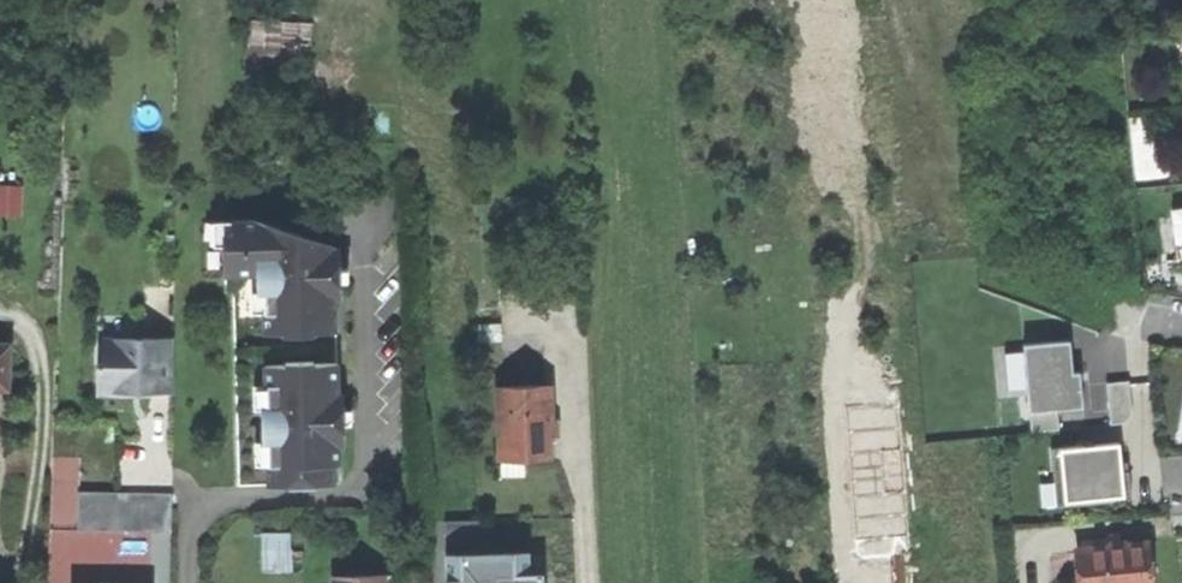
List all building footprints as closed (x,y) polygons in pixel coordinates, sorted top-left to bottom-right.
[(249,63),(310,63),(310,18),(249,18),(249,63)] [(1172,210),(1178,266),(1181,265),(1181,209),(1172,210)] [(215,247),(224,247),(224,236),(233,236),(232,221),(214,222),(215,247)] [(337,330),(336,299),(335,291),(331,291),(330,270),(338,269),(338,249),(256,221),(232,221),(233,236),(224,236),(224,247),(225,257),(234,257),(235,274),(257,274),(258,292),(258,294),(266,293),(266,310),(264,311),(264,312),(265,332),(284,332),(284,334),(313,334),(313,331),(337,330)] [(203,275),(225,275),(225,257),(224,247),(215,247),(214,222),(202,222),(203,275)] [(225,257),(225,275),(235,274),(234,257),(225,257)] [(339,283),(338,269),(330,270),(331,291),(335,291),(336,299),(339,299),(339,288),(339,283)] [(347,269),(338,269),(339,283),(348,282),(347,269)] [(265,332),(264,312),(253,312),(252,292),(258,292),(257,274),(235,274),(225,275),(226,293),(233,293),(239,486),(268,485),(268,463),(257,464),(256,442),(263,442),(262,409),(255,409),(255,387),(266,387),(265,367),(286,366),(286,363),(313,363),(314,365),(338,364),(337,330),(313,331),(313,334),(284,334),(284,332),(265,332)] [(253,312),(264,312),(264,311),(266,310),(266,293),(258,294),(258,292),(252,292),(253,312)] [(94,364),(97,364),(103,364),(103,338),(143,339),(143,316),(94,315),(94,364)] [(143,339),(103,338),(103,364),(97,364),(97,395),(122,395),(127,389),(135,389),(142,389),(142,392),(172,392),(173,331),(150,330),(150,339),(143,339)] [(1057,409),(1082,407),(1080,373),(1072,373),(1072,367),(1070,341),(1023,345),(1030,432),(1059,429),(1057,409)] [(262,409),(263,442),(269,442),(270,463),(268,463),(268,485),(339,483),(338,445),(343,445),(343,424),(335,424),(334,405),(339,405),(339,396),(338,364),(314,365),(313,363),(286,363),(286,366),(265,367),(266,387),(268,387),(269,408),(262,409)] [(1129,382),(1106,384),(1110,424),(1124,423),(1132,414),(1129,382)] [(524,460),(550,459),(549,430),(548,425),(551,425),(550,385),(501,387),(502,415),(499,415),(500,448),(523,447),(524,460)] [(266,387),(255,387),(255,409),(262,409),(269,408),(268,387),(266,387)] [(335,424),(343,424),(342,411),(342,402),(342,395),(339,396),(339,405),(334,405),(335,424)] [(351,411),(342,411),(343,424),(352,423),(351,411)] [(269,442),(263,442),(256,442),(257,464),(268,463),(270,463),(269,442)] [(1119,444),(1061,449),(1065,502),(1114,498),(1124,497),(1121,463),(1119,444)] [(865,447),(867,479),(897,477),(896,463),(902,463),(901,445),(865,447)] [(524,475),(524,460),(523,447),(500,448),(501,475),(524,475)] [(1115,503),(1114,498),(1065,502),(1061,449),(1052,450),(1055,483),(1057,508),(1115,503)] [(1159,458),(1163,496),(1170,495),(1172,515),(1181,514),(1181,456),(1159,458)] [(1128,463),(1121,463),(1124,497),(1131,497),(1128,468),(1128,463)] [(893,562),(902,561),(897,477),(867,479),(873,563),(893,562)] [(1042,509),(1057,508),(1055,483),(1040,484),(1042,509)] [(171,533),(171,495),(77,494),(77,532),(171,533)] [(445,545),(491,544),(490,520),(445,522),(445,545)] [(262,534),(262,552),(291,551),(290,533),(262,534)] [(1108,534),(1109,546),(1122,545),(1121,533),(1114,534),(1108,534)] [(1109,546),(1081,549),(1084,582),(1152,582),(1149,543),(1122,545),(1109,546)] [(262,570),(291,570),(291,551),(262,552),(262,570)] [(445,556),(446,578),(458,577),(458,582),(543,582),(543,553),(445,556)]
